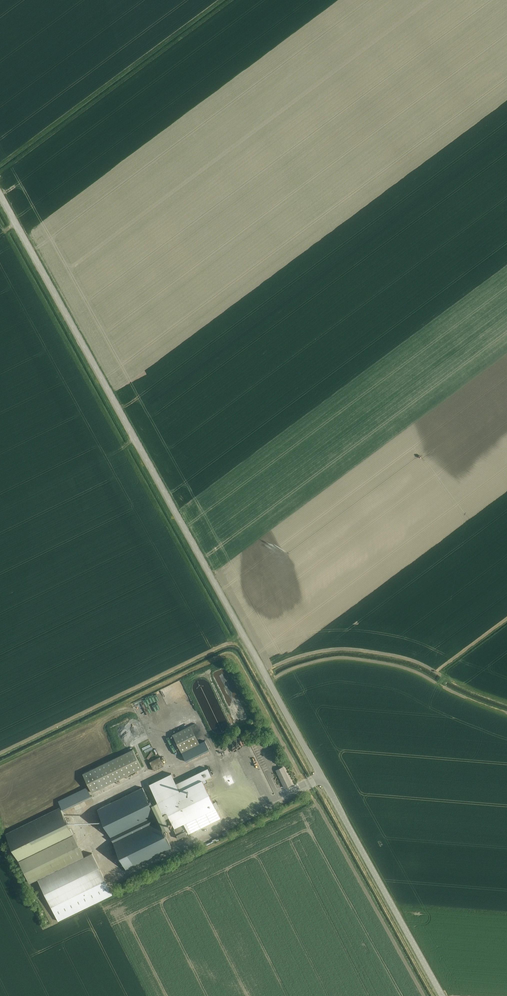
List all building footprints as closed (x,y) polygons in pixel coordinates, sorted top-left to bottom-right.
[(200,743),(191,725),(173,734),(187,762),(210,750),(205,740),(200,743)] [(92,792),(142,768),(133,749),(83,773),(92,792)] [(154,770),(164,766),(160,757),(150,762),(154,770)] [(277,769),(285,787),(292,784),(284,766),(277,769)] [(169,816),(175,827),(184,823),(189,833),(221,818),(202,779),(212,775),(208,768),(176,783),(172,774),(150,784),(157,801),(163,813),(164,813),(167,812),(169,816)] [(63,811),(92,797),(87,787),(58,801),(63,811)] [(127,870),(172,848),(143,788),(98,809),(103,820),(106,826),(114,842),(113,842),(118,853),(113,856),(116,861),(121,859),(127,870)] [(157,801),(152,803),(164,829),(170,826),(165,817),(166,817),(169,816),(167,812),(164,813),(163,813),(157,801)] [(60,807),(5,834),(29,883),(84,856),(60,807)] [(103,820),(97,822),(100,829),(106,826),(103,820)] [(182,824),(174,828),(178,839),(187,834),(182,824)] [(59,921),(113,894),(93,853),(38,879),(59,921)]
